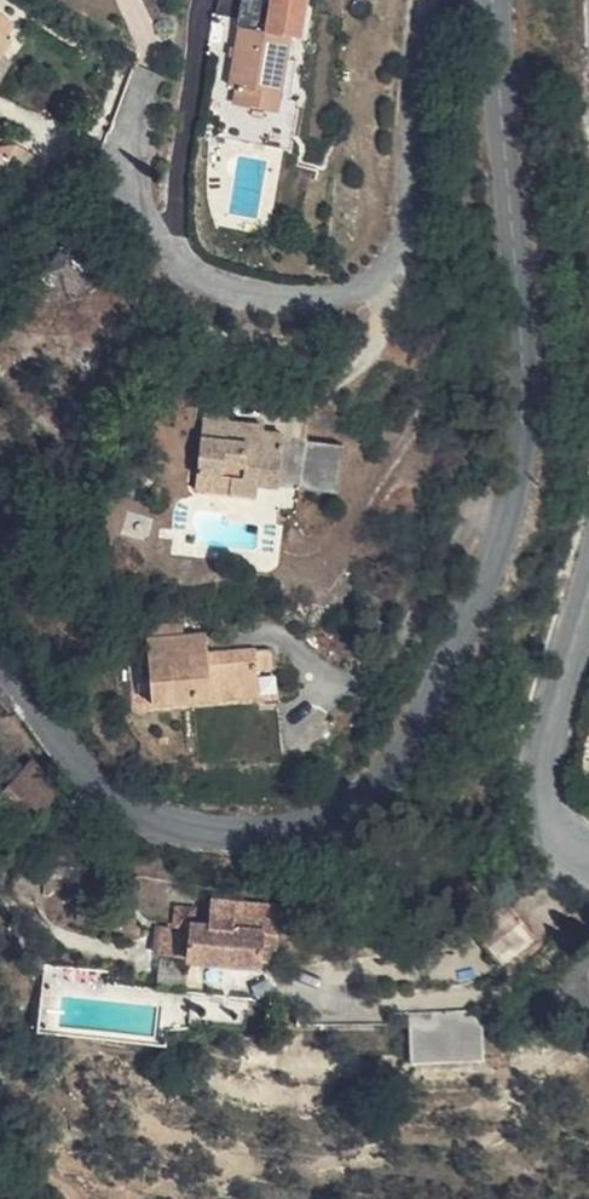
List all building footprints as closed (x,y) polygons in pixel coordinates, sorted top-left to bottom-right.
[(283,42),(293,43),(300,0),(265,0),(264,6),(233,1),(227,33),(232,33),(283,42)] [(279,70),(283,42),(232,33),(221,92),(240,96),(272,102),(274,102),(279,70)] [(288,71),(279,70),(274,102),(283,104),(288,71)] [(272,102),(240,96),(238,113),(269,118),(272,102)] [(238,415),(207,413),(200,475),(240,479),(239,494),(268,497),(270,474),(292,476),(296,435),(273,434),(237,431),(238,415)] [(238,415),(237,431),(273,434),(274,417),(238,415)] [(360,440),(317,437),(313,480),(357,483),(360,440)] [(292,476),(270,474),(268,497),(289,498),(292,476)] [(200,475),(199,490),(239,494),(240,479),(200,475)] [(217,632),(153,636),(158,701),(243,695),(242,679),(270,677),(270,669),(288,668),(287,650),(219,655),(217,632)] [(270,896),(223,893),(222,918),(180,917),(180,902),(166,903),(166,921),(180,922),(181,953),(251,957),(254,924),(269,925),(270,896)] [(536,933),(511,903),(478,932),(504,962),(536,933)] [(181,953),(180,922),(166,921),(152,921),(150,975),(179,976),(181,953)] [(486,1056),(485,1014),(407,1017),(409,1059),(486,1056)]
